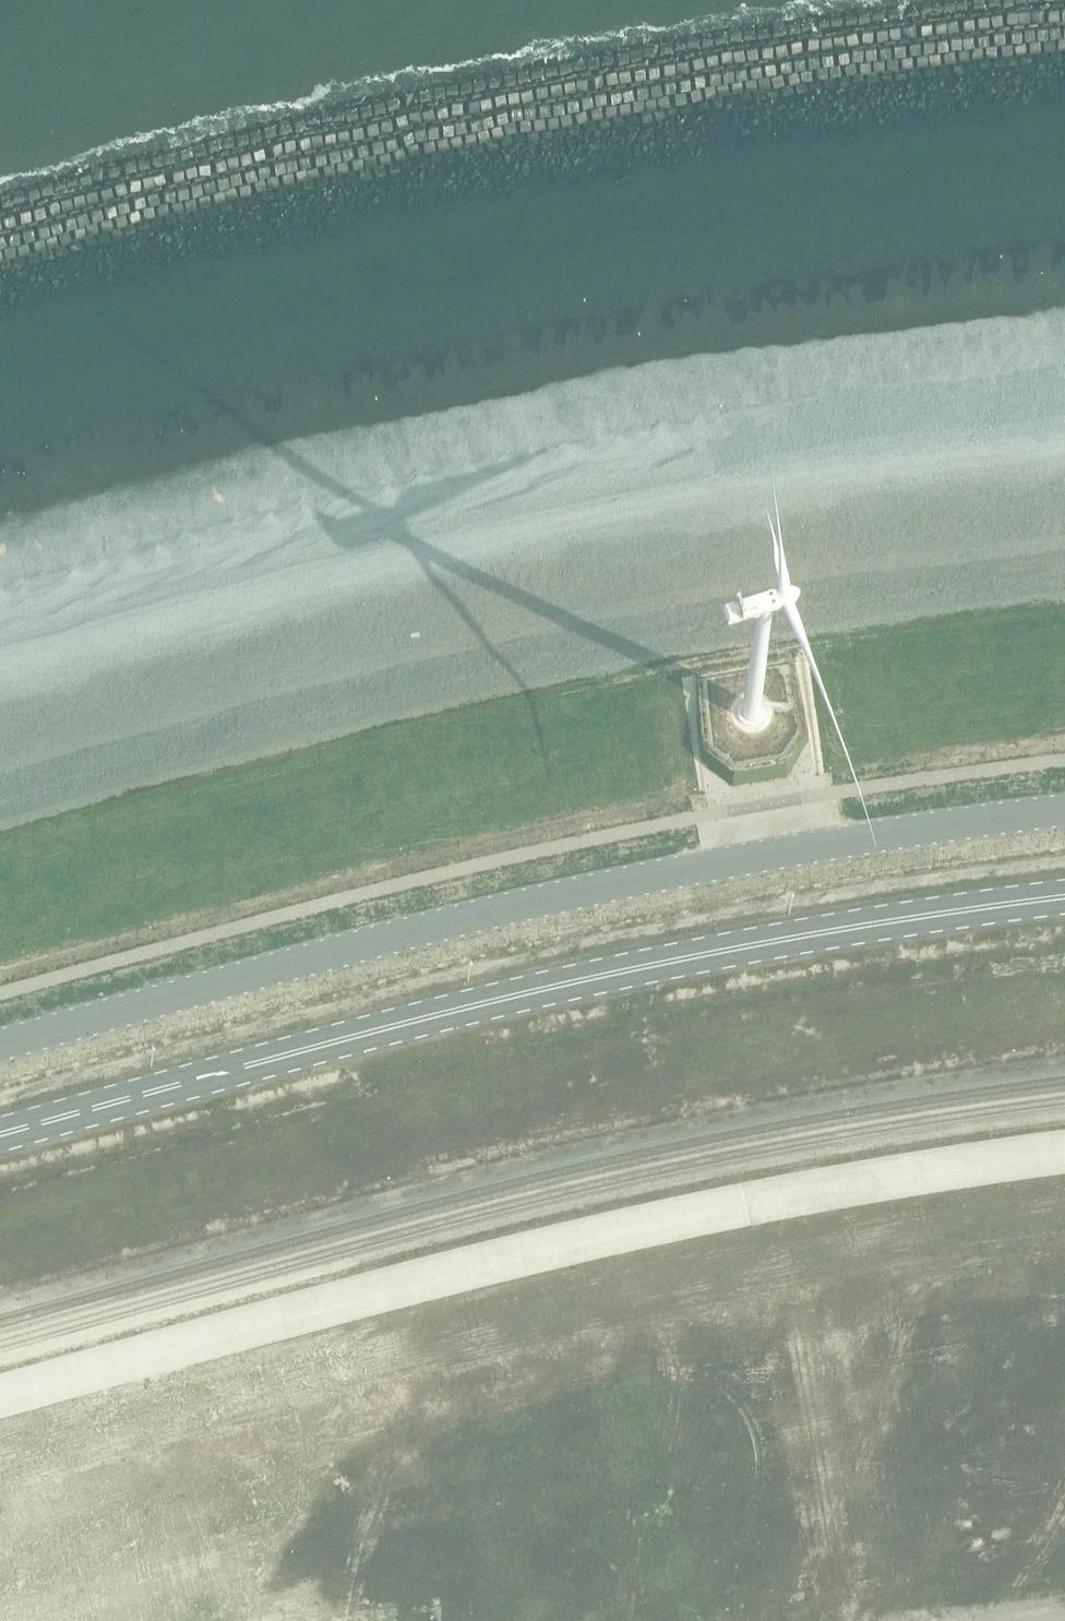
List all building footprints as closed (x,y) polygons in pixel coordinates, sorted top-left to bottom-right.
[(676,736),(676,737),(676,739),(676,740),(676,741),(676,743),(676,744),(676,745),(677,746),(677,748),(677,749),(678,750),(678,751),(678,753),(679,754),(680,755),(680,756),(681,757),(681,758),(682,760),(683,761),(684,762),(684,763),(685,764),(686,764),(687,765),(688,766),(689,767),(690,768),(691,769),(692,770),(693,770),(694,771),(695,772),(697,772),(698,773),(699,773),(700,774),(701,774),(703,774),(704,775),(705,775),(706,775),(708,775),(709,776),(710,776),(712,776),(713,776),(714,776),(715,776),(717,776),(718,776),(719,775),(721,775),(722,775),(723,774),(724,774),(726,774),(727,773),(728,773),(729,772),(730,772),(731,771),(733,770),(734,770),(735,769),(736,768),(737,767),(738,766),(739,765),(740,765),(740,764),(741,763),(742,762),(743,761),(744,759),(744,758),(745,757),(746,756),(746,755),(747,754),(747,753),(748,751),(748,750),(749,749),(749,748),(749,746),(749,745),(750,744),(750,743),(750,741),(750,740),(750,739),(750,737),(750,736),(750,735),(750,734),(749,732),(749,731),(749,730),(749,729),(748,727),(748,726),(747,725),(747,724),(746,722),(746,721),(745,720),(744,719),(744,718),(743,717),(742,716),(741,715),(740,714),(740,713),(739,712),(738,711),(737,710),(736,710),(735,709),(734,708),(733,707),(731,707),(730,706),(729,705),(728,705),(727,704),(726,704),(724,703),(723,703),(722,703),(721,702),(719,702),(718,702),(717,702),(715,702),(714,702),(713,702),(712,702),(710,702),(709,702),(708,702),(706,702),(705,702),(704,703),(703,703),(701,703),(700,704),(699,704),(698,705),(697,705),(695,706),(694,707),(693,707),(692,708),(691,709),(690,710),(689,710),(688,711),(687,712),(686,713),(685,714),(684,715),(684,716),(683,717),(682,718),(681,719),(681,720),(680,721),(680,722),(679,724),(678,725),(678,726),(678,727),(677,729),(677,730),(677,731),(676,732),(676,734),(676,735),(676,736)]
